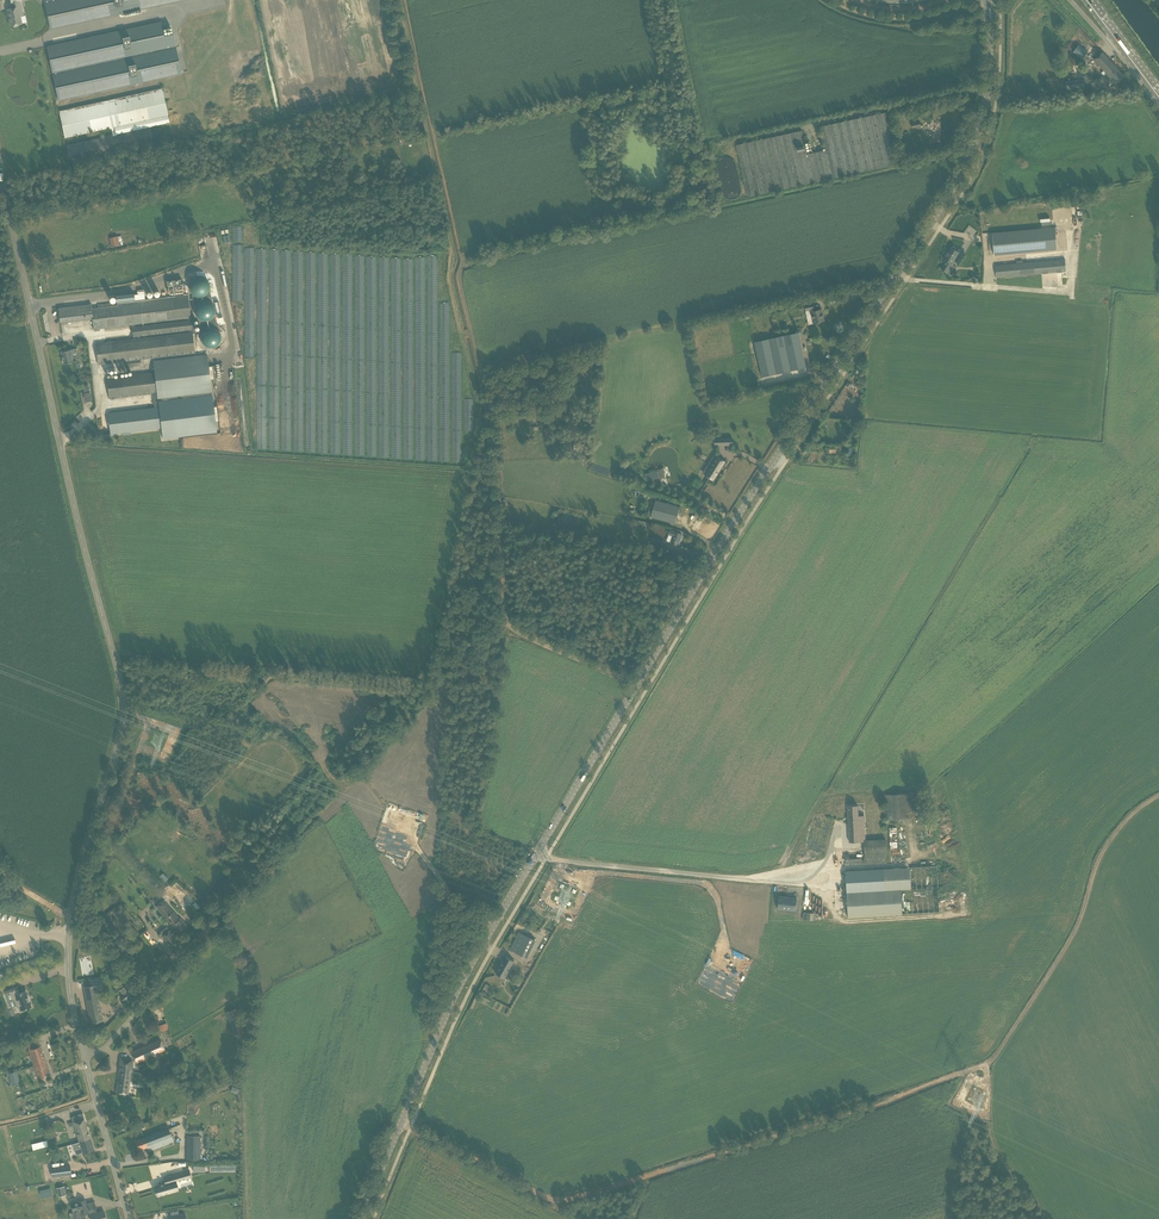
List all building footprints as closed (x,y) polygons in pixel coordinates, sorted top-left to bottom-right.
[(7,9),(8,15),(9,15),(9,18),(10,26),(22,23),(27,21),(22,0),(11,0),(12,3),(13,3),(14,8),(7,9)] [(44,0),(45,3),(50,29),(185,0),(46,0),(44,0)] [(173,30),(164,32),(162,21),(47,46),(58,101),(183,74),(182,70),(173,30)] [(1076,46),(1081,39),(1076,35),(1071,41),(1076,46)] [(1078,45),(1073,52),(1082,60),(1088,52),(1078,45)] [(1102,53),(1094,60),(1096,62),(1103,70),(1106,74),(1103,76),(1107,80),(1110,78),(1116,85),(1120,81),(1124,77),(1111,63),(1102,53)] [(1084,79),(1065,81),(1066,89),(1085,87),(1084,79)] [(1101,79),(1090,83),(1092,88),(1103,83),(1101,79)] [(104,101),(60,111),(66,137),(111,127),(113,135),(67,145),(70,160),(116,150),(153,142),(150,127),(170,123),(168,115),(162,88),(107,100),(107,102),(104,103),(104,101)] [(802,130),(736,144),(743,174),(744,178),(747,196),(892,165),(897,163),(886,112),(881,113),(821,126),(826,149),(811,152),(811,150),(807,151),(802,130)] [(940,131),(938,122),(924,125),(926,134),(927,134),(930,144),(939,142),(937,132),(940,131)] [(1084,207),(1077,208),(1077,217),(1085,217),(1084,207)] [(1040,229),(992,233),(994,255),(1042,251),(1057,250),(1055,228),(1040,229)] [(119,246),(117,237),(109,239),(112,248),(119,246)] [(945,254),(942,258),(946,260),(940,269),(947,273),(952,264),(953,265),(955,261),(954,260),(958,252),(954,250),(955,248),(953,247),(952,248),(951,248),(946,255),(945,254)] [(1065,259),(995,266),(996,278),(1066,271),(1065,259)] [(976,275),(971,273),(969,279),(974,281),(979,283),(982,277),(976,275)] [(192,294),(207,294),(208,278),(192,277),(192,294)] [(116,296),(116,302),(135,300),(134,293),(116,296)] [(192,334),(194,334),(192,315),(190,316),(188,294),(97,305),(97,307),(92,308),(93,318),(94,331),(100,330),(100,329),(132,325),(132,327),(131,327),(133,337),(133,339),(102,343),(96,343),(98,364),(104,363),(126,361),(126,367),(141,365),(140,359),(194,353),(192,334)] [(209,298),(195,303),(201,320),(215,315),(209,298)] [(813,303),(807,304),(804,304),(806,312),(809,311),(810,315),(811,314),(811,318),(812,318),(814,323),(824,321),(821,309),(814,311),(813,303)] [(93,318),(92,308),(91,304),(58,308),(60,322),(93,318)] [(207,348),(222,341),(214,325),(199,331),(207,348)] [(798,333),(792,334),(792,333),(754,342),(762,377),(776,374),(806,368),(799,338),(798,333)] [(76,348),(61,352),(64,363),(73,361),(71,353),(77,352),(76,348)] [(155,371),(107,377),(109,399),(115,398),(153,393),(154,402),(211,396),(209,378),(213,378),(212,365),(208,366),(206,354),(154,360),(155,371)] [(88,385),(83,386),(86,400),(91,398),(88,385)] [(154,407),(108,413),(111,434),(122,433),(122,435),(131,434),(131,432),(162,428),(163,439),(216,433),(215,421),(219,420),(217,406),(213,407),(211,396),(154,402),(154,407)] [(705,475),(714,481),(725,462),(716,456),(714,455),(705,468),(708,470),(705,475)] [(663,468),(657,469),(660,480),(665,478),(664,473),(663,468)] [(679,507),(674,505),(656,500),(651,517),(675,524),(679,507)] [(672,536),(670,543),(678,545),(682,534),(670,530),(668,534),(672,536)] [(916,792),(885,795),(888,819),(909,817),(908,811),(918,810),(916,792)] [(857,806),(854,806),(848,806),(850,842),(864,841),(865,841),(865,840),(863,816),(858,816),(857,806)] [(886,839),(865,840),(865,841),(864,841),(865,864),(887,863),(886,839)] [(845,871),(848,917),(902,914),(901,889),(911,889),(910,867),(851,871),(845,871)] [(175,902),(185,911),(194,900),(184,891),(175,902)] [(169,894),(164,898),(169,904),(174,900),(169,894)] [(777,909),(795,910),(796,898),(779,896),(777,909)] [(163,900),(155,907),(161,914),(164,917),(165,918),(170,923),(169,924),(173,928),(170,930),(166,925),(159,931),(162,936),(168,943),(169,942),(178,954),(186,948),(182,943),(181,943),(174,935),(177,932),(177,933),(186,926),(180,918),(179,919),(172,911),(173,911),(163,900)] [(527,957),(535,940),(519,932),(510,949),(527,957)] [(514,961),(505,956),(496,973),(504,978),(507,973),(509,974),(512,969),(510,968),(514,961)] [(497,979),(492,985),(499,991),(504,984),(497,979)] [(16,982),(3,987),(6,993),(14,990),(17,998),(14,999),(16,1005),(18,1005),(20,1012),(25,1010),(25,1009),(31,1006),(25,991),(19,993),(18,989),(16,982)] [(84,987),(91,1022),(102,1020),(96,984),(84,987)] [(487,994),(491,987),(486,984),(482,992),(487,994)] [(134,993),(130,989),(122,996),(125,1000),(134,993)] [(244,1032),(235,1009),(226,1013),(235,1035),(244,1032)] [(161,1031),(168,1029),(167,1023),(159,1025),(161,1031)] [(164,1050),(162,1045),(160,1040),(131,1052),(136,1063),(153,1055),(152,1054),(158,1051),(158,1052),(164,1050)] [(39,1041),(27,1044),(34,1065),(30,1066),(34,1080),(49,1075),(39,1041)] [(117,1092),(122,1093),(128,1094),(129,1085),(131,1070),(132,1060),(121,1058),(117,1092)] [(16,1070),(8,1072),(12,1084),(20,1082),(16,1070)] [(77,1115),(71,1117),(77,1137),(89,1134),(83,1113),(77,1115)] [(149,1151),(155,1149),(174,1141),(169,1128),(136,1141),(140,1150),(148,1147),(149,1151)] [(79,1142),(72,1144),(74,1150),(81,1148),(83,1153),(88,1151),(94,1149),(89,1134),(77,1137),(79,1142)] [(52,1135),(48,1137),(51,1144),(57,1142),(55,1137),(53,1138),(52,1135)] [(201,1136),(187,1136),(187,1160),(200,1160),(201,1136)] [(31,1144),(33,1151),(48,1147),(47,1140),(31,1144)] [(70,1166),(64,1167),(51,1168),(52,1177),(68,1175),(71,1174),(70,1166)] [(164,1183),(153,1186),(154,1187),(156,1196),(162,1194),(161,1193),(165,1192),(165,1193),(167,1193),(172,1191),(170,1182),(190,1176),(189,1176),(188,1170),(163,1177),(164,1183)] [(82,1183),(84,1192),(91,1190),(89,1181),(82,1183)] [(58,1197),(67,1195),(65,1186),(56,1188),(58,1197)] [(31,1199),(52,1194),(51,1187),(38,1190),(39,1192),(30,1194),(31,1199)] [(71,1203),(73,1211),(74,1218),(80,1218),(80,1216),(88,1214),(85,1200),(71,1203)] [(86,1203),(89,1217),(91,1217),(91,1218),(106,1218),(104,1211),(96,1213),(95,1208),(96,1208),(94,1201),(86,1203)]
